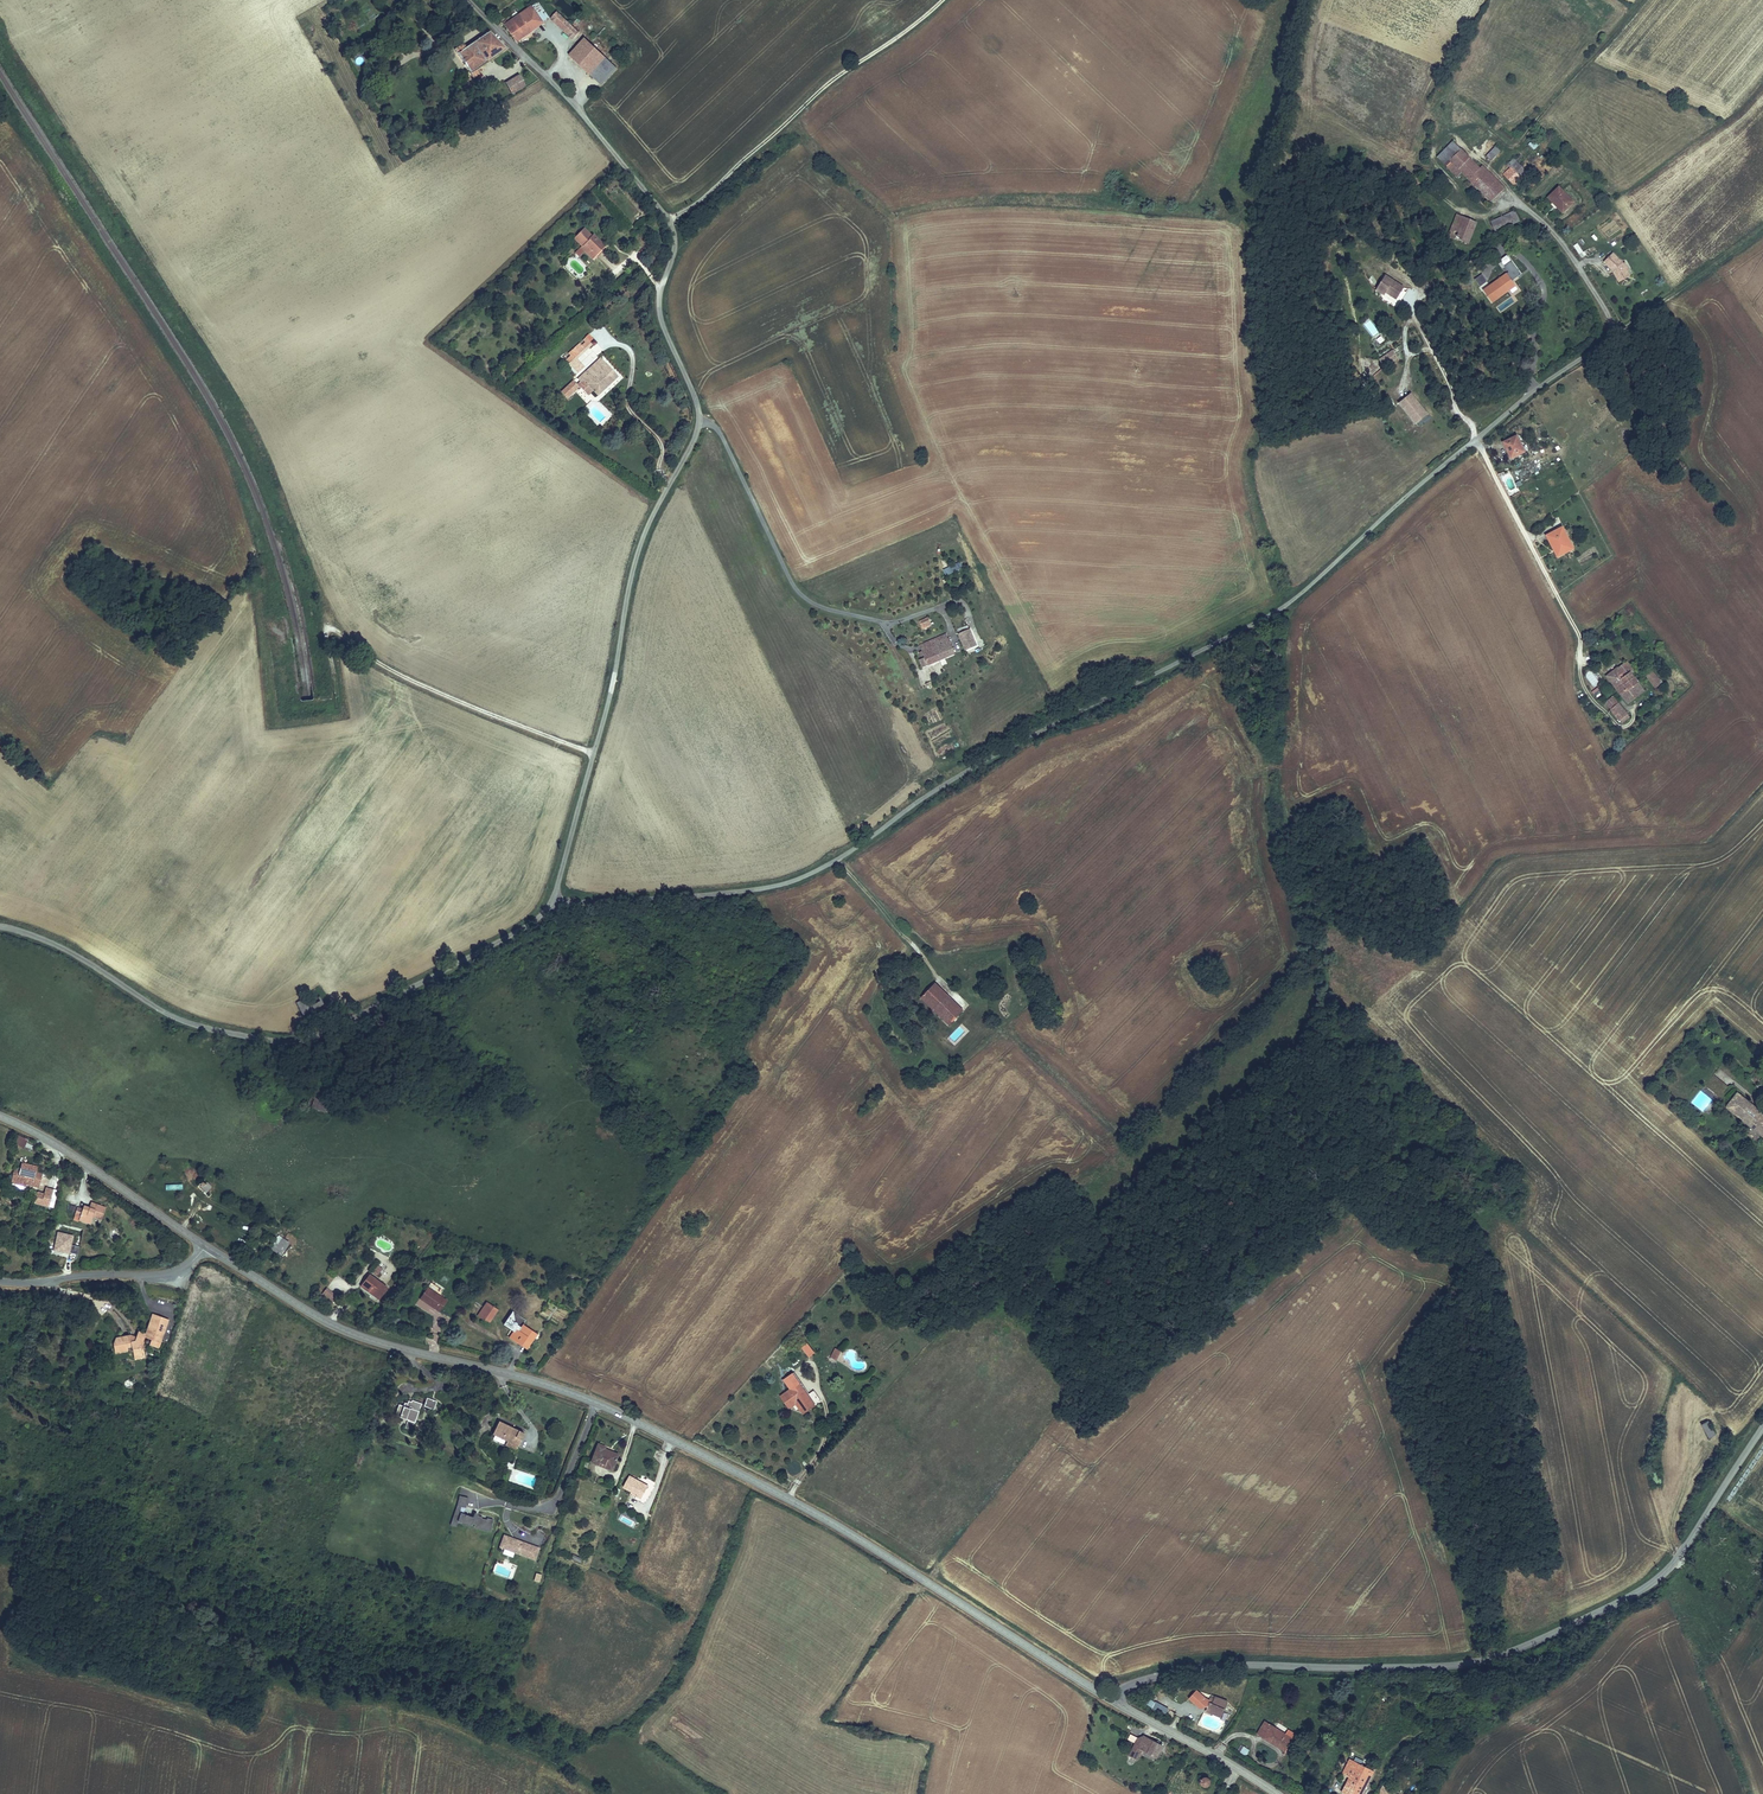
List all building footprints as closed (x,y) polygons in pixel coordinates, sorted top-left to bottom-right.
[(530,8),(542,25),(548,21),(536,4),(530,8)] [(504,22),(518,42),(542,25),(530,8),(509,23),(507,20),(504,22)] [(578,34),(556,14),(551,20),(572,40),(578,34)] [(475,69),(507,49),(489,31),(461,49),(460,47),(462,46),(460,43),(452,48),(473,77),(478,74),(475,69)] [(572,61),(589,77),(605,61),(597,54),(600,51),(595,46),(592,49),(584,42),(566,62),(569,65),(572,61)] [(359,66),(364,63),(361,56),(355,60),(359,66)] [(605,61),(589,77),(601,88),(616,72),(605,61)] [(505,98),(524,87),(517,78),(500,88),(505,98)] [(1528,144),(1534,150),(1539,145),(1533,139),(1528,144)] [(1437,159),(1444,169),(1459,154),(1452,145),(1437,159)] [(1479,173),(1459,154),(1444,169),(1454,179),(1458,175),(1488,205),(1502,191),(1497,186),(1494,189),(1479,173)] [(1491,155),(1485,162),(1489,166),(1495,159),(1491,155)] [(1527,172),(1512,158),(1508,164),(1510,166),(1503,174),(1514,185),(1527,172)] [(1479,173),(1494,189),(1497,186),(1482,170),(1479,173)] [(1571,203),(1557,189),(1544,202),(1558,215),(1571,203)] [(1514,214),(1488,226),(1492,236),(1510,228),(1519,224),(1514,214)] [(1472,226),(1453,219),(1444,238),(1463,246),(1472,226)] [(596,254),(604,245),(593,235),(591,237),(583,229),(574,237),(583,246),(585,244),(596,254)] [(1577,243),(1573,245),(1581,258),(1585,255),(1577,243)] [(585,244),(583,246),(581,248),(585,252),(592,258),(596,254),(585,244)] [(585,252),(581,248),(574,255),(578,259),(585,252)] [(1507,255),(1500,260),(1515,279),(1522,274),(1507,255)] [(1613,256),(1603,266),(1612,275),(1615,281),(1627,274),(1623,267),(1622,266),(1613,256)] [(1626,265),(1623,267),(1627,274),(1615,281),(1619,287),(1631,280),(1629,276),(1631,275),(1626,265)] [(1493,276),(1496,280),(1506,273),(1502,268),(1493,276)] [(1506,273),(1496,280),(1499,284),(1495,286),(1504,300),(1513,293),(1512,288),(1509,284),(1511,282),(1506,273)] [(1396,302),(1405,287),(1386,275),(1377,290),(1396,302)] [(1485,296),(1480,300),(1490,313),(1495,310),(1485,296)] [(1501,311),(1513,301),(1511,298),(1498,308),(1501,311)] [(1374,337),(1380,344),(1386,340),(1379,332),(1374,337)] [(590,336),(587,339),(593,346),(595,347),(598,344),(590,336)] [(587,339),(584,341),(586,344),(589,347),(576,359),(577,360),(593,346),(587,339)] [(572,357),(566,362),(579,375),(585,369),(577,360),(576,359),(589,347),(586,344),(583,347),(572,357)] [(583,347),(581,345),(570,355),(572,357),(583,347)] [(1385,367),(1399,359),(1393,350),(1379,358),(1385,367)] [(601,360),(588,372),(590,374),(603,362),(601,360)] [(588,372),(582,378),(594,391),(600,397),(619,378),(603,362),(590,374),(588,372)] [(579,388),(568,399),(570,401),(583,389),(589,396),(594,391),(582,378),(579,380),(582,382),(578,386),(579,386),(578,387),(579,388)] [(578,386),(575,382),(563,393),(568,399),(579,388),(578,387),(579,386),(578,386)] [(1360,386),(1340,396),(1345,407),(1365,397),(1362,391),(1360,386)] [(1399,404),(1416,424),(1429,414),(1411,393),(1399,404)] [(1590,405),(1596,402),(1593,397),(1587,400),(1590,405)] [(1360,419),(1373,413),(1369,405),(1356,411),(1360,419)] [(1530,453),(1522,437),(1508,444),(1510,449),(1514,447),(1518,455),(1523,453),(1524,456),(1530,453)] [(1518,455),(1514,447),(1510,449),(1516,460),(1524,456),(1523,453),(1518,455)] [(1512,496),(1520,493),(1518,487),(1510,490),(1512,496)] [(1577,549),(1566,528),(1550,536),(1561,557),(1577,549)] [(947,566),(949,573),(963,569),(961,562),(947,566)] [(932,614),(923,617),(926,626),(936,623),(932,614)] [(964,630),(970,647),(978,644),(972,628),(964,630)] [(925,657),(927,665),(959,652),(953,637),(951,631),(925,642),(930,655),(925,657)] [(1635,680),(1637,679),(1633,672),(1628,675),(1622,667),(1608,677),(1617,690),(1624,685),(1626,687),(1635,680)] [(1591,672),(1586,675),(1592,686),(1597,682),(1591,672)] [(1659,686),(1651,674),(1645,679),(1654,690),(1659,686)] [(1645,694),(1635,680),(1626,687),(1624,685),(1617,690),(1626,703),(1630,700),(1632,703),(1645,694)] [(1621,705),(1616,699),(1607,705),(1612,712),(1621,705)] [(1629,716),(1621,705),(1612,712),(1621,723),(1629,716)] [(959,984),(952,991),(970,1010),(977,1002),(959,984)] [(311,993),(291,1004),(298,1017),(318,1006),(311,993)] [(939,1003),(928,993),(914,1007),(925,1018),(939,1003)] [(955,1018),(939,1003),(925,1018),(942,1033),(955,1018)] [(1690,1102),(1702,1112),(1712,1100),(1700,1090),(1690,1102)] [(1727,1108),(1762,1138),(1762,1115),(1738,1094),(1727,1108)] [(315,1100),(304,1098),(300,1114),(315,1117),(317,1108),(314,1107),(315,1100)] [(12,1170),(8,1183),(24,1187),(25,1185),(37,1188),(41,1173),(35,1172),(37,1165),(21,1161),(18,1171),(12,1170)] [(209,1182),(199,1185),(202,1193),(211,1190),(209,1182)] [(46,1186),(44,1193),(51,1194),(53,1187),(46,1186)] [(36,1191),(34,1201),(49,1205),(51,1194),(44,1193),(36,1191)] [(105,1208),(94,1203),(92,1208),(84,1204),(82,1208),(77,1206),(73,1214),(79,1217),(78,1220),(90,1224),(93,1217),(101,1220),(105,1208)] [(70,1254),(73,1234),(56,1232),(53,1252),(70,1254)] [(288,1242),(281,1238),(273,1250),(280,1254),(288,1242)] [(376,1267),(371,1273),(376,1276),(380,1270),(376,1267)] [(371,1289),(376,1281),(368,1276),(363,1284),(371,1289)] [(380,1295),(386,1288),(380,1283),(381,1282),(378,1279),(376,1281),(371,1289),(380,1295)] [(450,1296),(430,1283),(422,1296),(442,1309),(450,1296)] [(371,1289),(363,1284),(360,1287),(378,1299),(380,1295),(371,1289)] [(326,1288),(322,1294),(332,1302),(337,1296),(326,1288)] [(499,1308),(488,1301),(479,1314),(491,1321),(499,1308)] [(509,1323),(509,1316),(514,1315),(514,1313),(508,1313),(503,1323),(508,1326),(509,1323)] [(131,1336),(116,1341),(120,1349),(114,1351),(117,1358),(131,1354),(130,1350),(135,1349),(138,1361),(146,1359),(143,1346),(147,1337),(155,1339),(152,1346),(161,1348),(165,1339),(157,1337),(159,1330),(165,1332),(168,1330),(170,1325),(164,1323),(167,1316),(161,1315),(160,1320),(152,1317),(148,1331),(141,1328),(138,1336),(140,1341),(133,1343),(131,1336)] [(514,1330),(509,1336),(521,1344),(525,1338),(531,1342),(537,1332),(523,1323),(524,1322),(514,1315),(509,1316),(509,1323),(508,1326),(514,1330)] [(173,1318),(167,1316),(164,1323),(170,1325),(173,1318)] [(165,1332),(159,1330),(157,1337),(165,1339),(168,1330),(165,1332)] [(808,1358),(815,1353),(807,1342),(800,1347),(808,1358)] [(837,1361),(842,1352),(834,1348),(830,1357),(837,1361)] [(802,1383),(786,1394),(792,1401),(799,1396),(805,1405),(813,1399),(810,1394),(802,1383)] [(792,1401),(786,1394),(783,1396),(791,1408),(798,1404),(805,1413),(824,1399),(817,1389),(810,1394),(813,1399),(805,1405),(799,1396),(792,1401)] [(430,1399),(427,1408),(436,1412),(440,1403),(430,1399)] [(395,1419),(415,1427),(424,1404),(416,1402),(413,1407),(410,1406),(408,1410),(399,1407),(395,1419)] [(525,1435),(500,1423),(494,1436),(519,1448),(525,1435)] [(1709,1425),(1702,1428),(1709,1443),(1716,1439),(1709,1425)] [(598,1447),(590,1465),(610,1474),(613,1466),(617,1467),(620,1459),(604,1452),(605,1450),(598,1447)] [(630,1479),(622,1494),(641,1504),(649,1489),(630,1479)] [(489,1521),(488,1522),(483,1521),(483,1520),(484,1520),(475,1516),(475,1517),(474,1520),(460,1515),(462,1509),(467,1510),(469,1500),(461,1498),(459,1508),(454,1521),(472,1528),(473,1526),(476,1527),(476,1529),(492,1533),(495,1522),(489,1521)] [(532,1552),(533,1548),(521,1543),(520,1545),(517,1543),(517,1542),(505,1537),(502,1543),(507,1545),(505,1550),(535,1562),(538,1554),(532,1552)] [(572,1555),(571,1560),(580,1564),(582,1559),(572,1555)] [(1206,1711),(1206,1713),(1222,1719),(1229,1702),(1212,1695),(1209,1700),(1207,1699),(1197,1691),(1189,1700),(1199,1709),(1204,1709),(1206,1711)] [(1170,1709),(1156,1702),(1151,1711),(1164,1719),(1170,1709)] [(1295,1739),(1265,1722),(1256,1736),(1286,1753),(1295,1739)] [(1138,1761),(1142,1752),(1158,1760),(1164,1747),(1144,1736),(1138,1738),(1128,1757),(1138,1761)] [(1250,1751),(1241,1745),(1236,1753),(1245,1759),(1250,1751)] [(1334,1789),(1343,1793),(1365,1793),(1376,1773),(1351,1760),(1334,1789)] [(1202,1785),(1203,1787),(1204,1788),(1206,1789),(1208,1789),(1209,1788),(1210,1787),(1211,1786),(1212,1784),(1211,1782),(1210,1781),(1209,1780),(1208,1779),(1206,1779),(1204,1780),(1203,1781),(1202,1782),(1202,1784),(1202,1785)]
